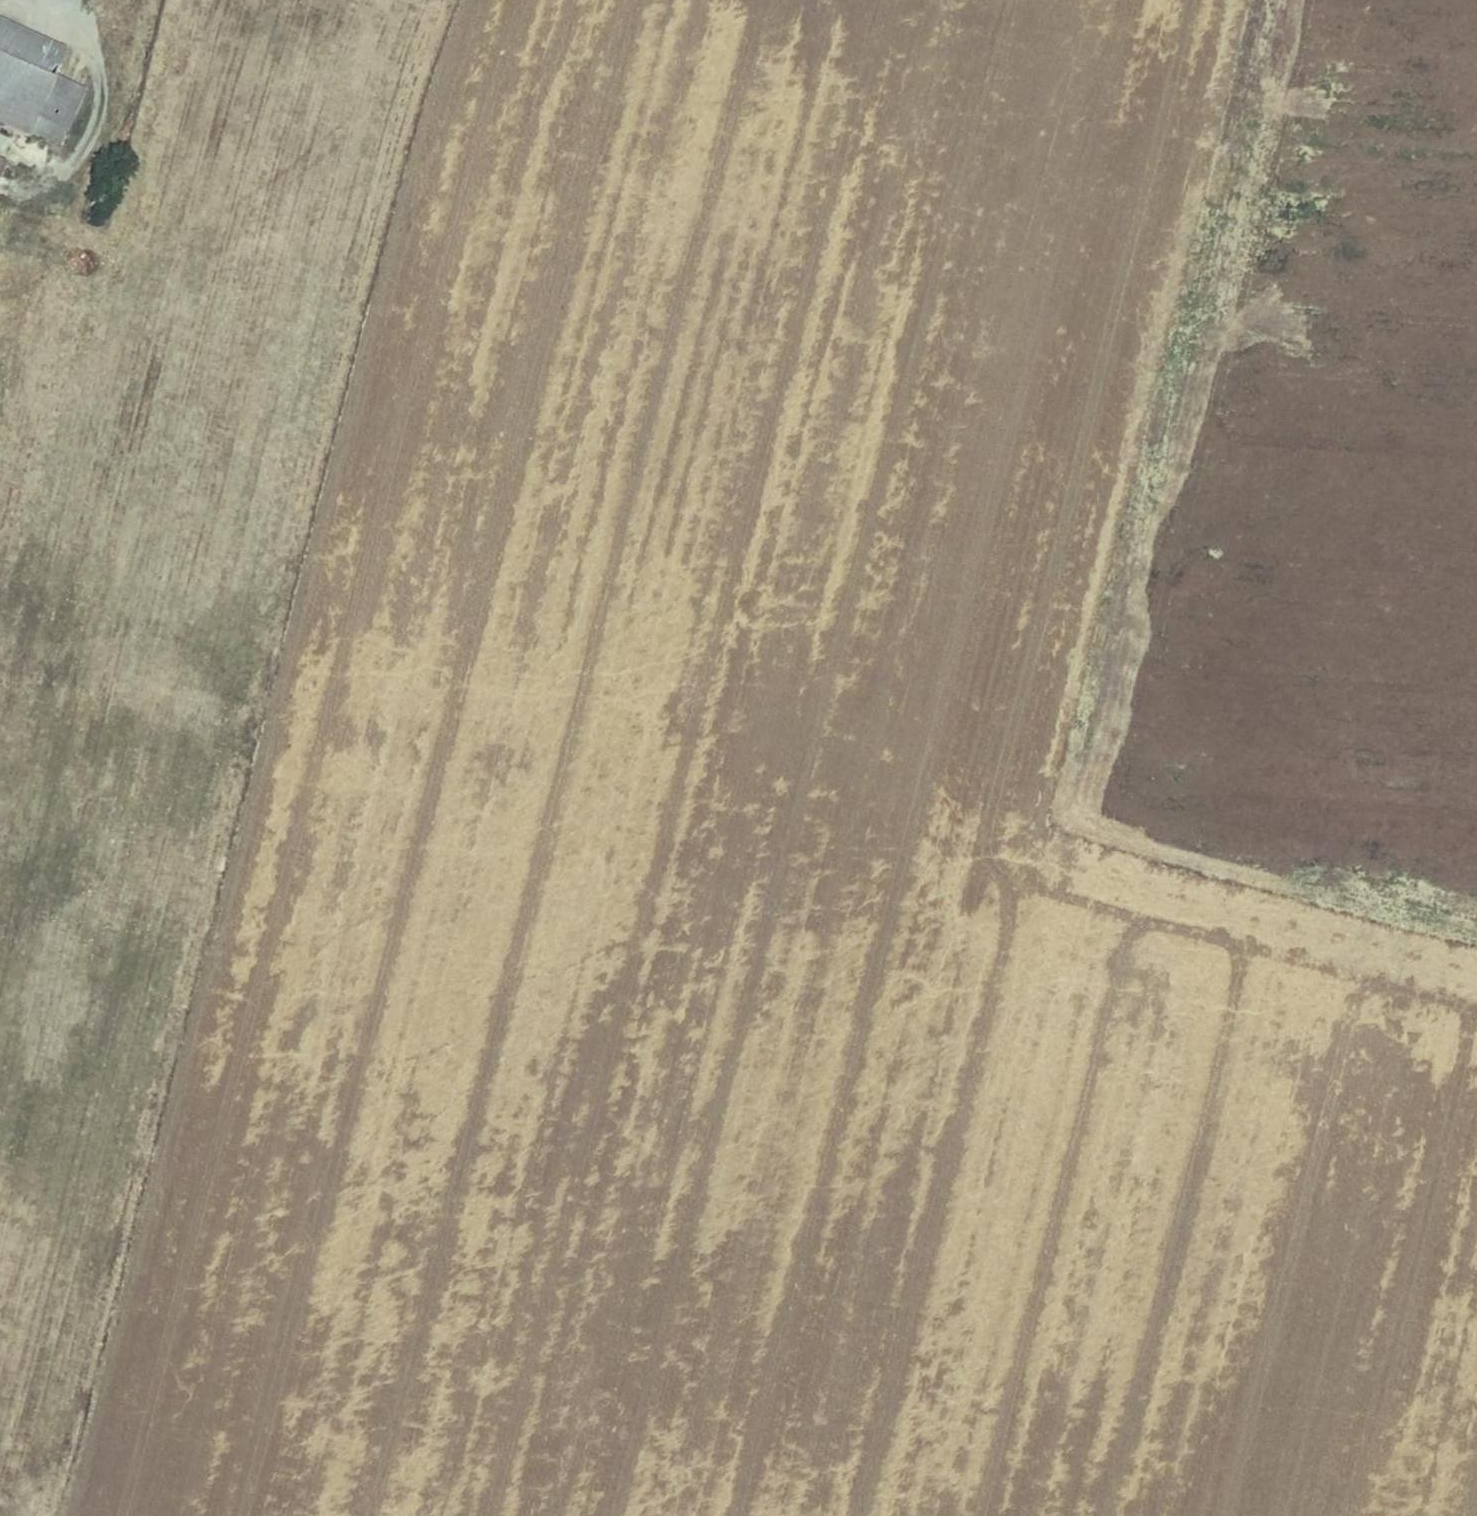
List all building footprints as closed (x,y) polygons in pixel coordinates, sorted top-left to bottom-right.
[(23,142),(30,127),(49,83),(59,61),(0,30),(0,132),(23,142)] [(80,97),(49,83),(30,127),(61,140),(80,97)] [(61,140),(30,127),(23,142),(54,156),(61,140)]
